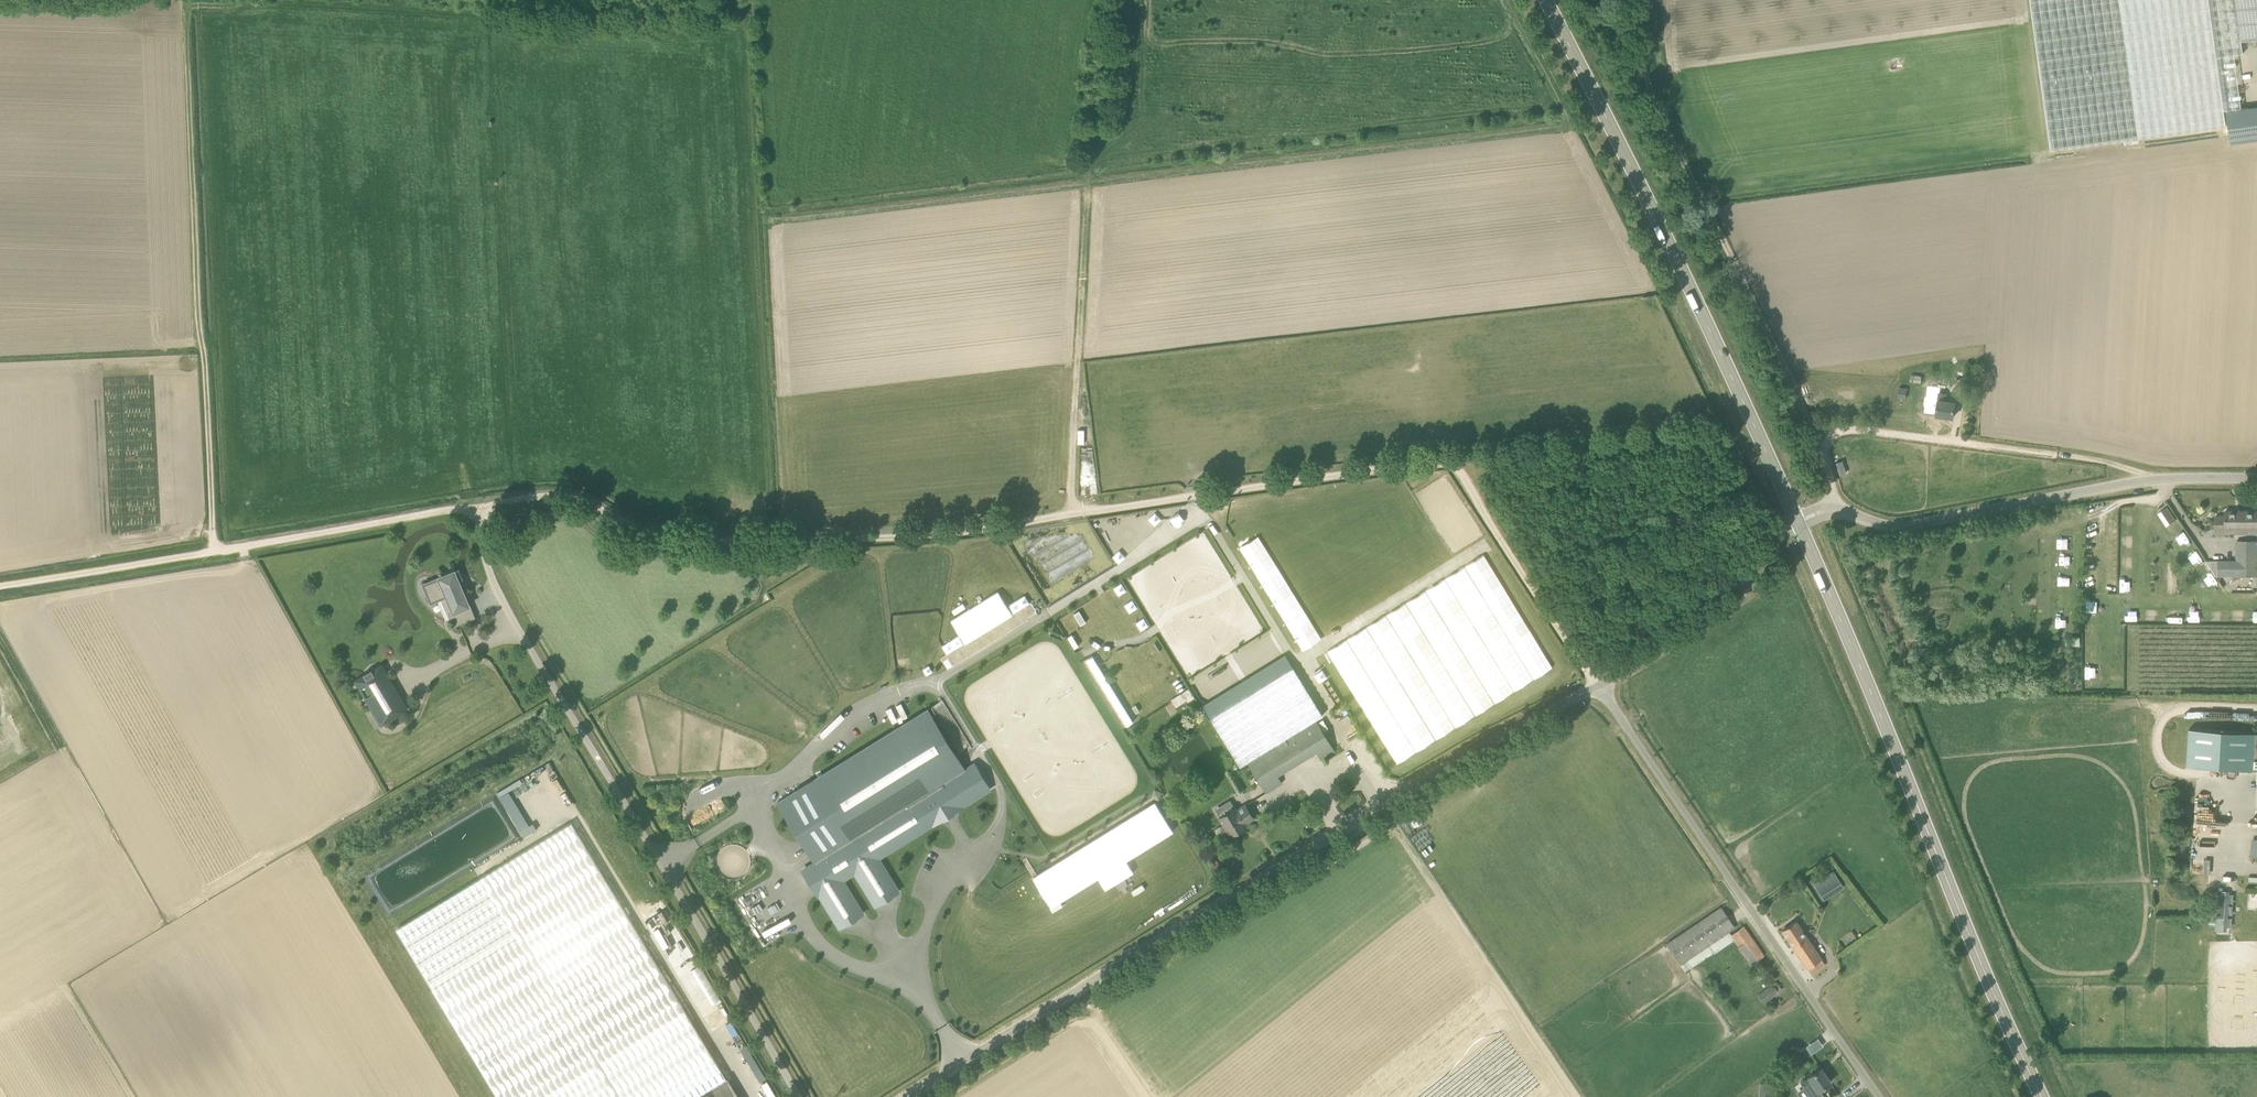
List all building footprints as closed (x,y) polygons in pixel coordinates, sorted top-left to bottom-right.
[(2226,126),(2216,57),(2243,53),(2242,41),(2256,39),(2256,0),(2030,0),(2051,150),(2226,126)] [(2241,108),(2226,111),(2231,144),(2256,140),(2256,106),(2241,108)] [(1972,378),(1957,377),(1956,392),(1970,394),(1972,378)] [(1904,399),(1906,388),(1899,387),(1898,398),(1904,399)] [(1940,393),(1938,400),(1936,415),(1953,417),(1955,402),(1945,401),(1946,394),(1940,393)] [(2170,524),(2176,520),(2167,507),(2161,511),(2170,524)] [(2229,527),(2256,527),(2256,511),(2225,511),(2225,516),(2215,516),(2215,533),(2229,533),(2229,527)] [(2133,514),(2121,515),(2122,526),(2134,526),(2133,514)] [(1240,766),(1247,762),(1316,720),(1323,715),(1293,667),(1205,521),(1121,572),(1210,718),(1240,766)] [(2172,531),(2176,536),(2184,531),(2181,526),(2172,531)] [(2061,543),(2071,543),(2072,534),(2061,534),(2061,543)] [(2256,576),(2256,540),(2237,540),(2237,576),(2256,576)] [(2198,573),(2208,569),(2204,560),(2195,564),(2198,573)] [(424,584),(432,602),(448,595),(454,610),(449,612),(455,626),(476,617),(463,587),(462,588),(459,582),(464,580),(459,569),(456,571),(455,567),(439,574),(441,577),(424,584)] [(2070,586),(2070,574),(2059,574),(2059,586),(2070,586)] [(2204,581),(2210,591),(2220,586),(2214,576),(2204,581)] [(2235,620),(2244,620),(2243,610),(2235,610),(2235,620)] [(2080,646),(2080,637),(2065,636),(2065,646),(2080,646)] [(386,672),(382,665),(373,670),(372,669),(364,673),(365,675),(356,680),(383,724),(408,709),(386,672)] [(961,803),(982,790),(968,767),(966,768),(928,707),(817,775),(837,808),(800,831),(815,857),(803,865),(840,925),(861,912),(840,877),(854,869),(875,903),(897,890),(876,855),(932,821),(961,803)] [(1316,720),(1247,762),(1266,793),(1282,783),(1278,776),(1316,752),(1321,760),(1335,751),(1316,720)] [(527,823),(508,786),(498,791),(521,837),(537,829),(532,821),(527,823)] [(1223,805),(1212,813),(1220,826),(1223,824),(1230,836),(1246,826),(1245,824),(1253,818),(1245,805),(1237,810),(1235,807),(1227,812),(1223,805)] [(726,1078),(572,823),(396,929),(498,1096),(711,1096),(707,1090),(726,1078)] [(1833,870),(1812,882),(1822,899),(1843,887),(1833,870)] [(2228,922),(2234,922),(2235,891),(2216,890),(2215,930),(2227,930),(2228,922)] [(1680,964),(1724,934),(1735,927),(1721,907),(1667,944),(1680,964)] [(1826,965),(1796,921),(1782,930),(1812,974),(1826,965)] [(1744,926),(1731,935),(1750,965),(1764,956),(1744,926)] [(1773,985),(1758,996),(1764,1004),(1779,993),(1773,985)] [(1801,1082),(1810,1096),(1831,1082),(1821,1068),(1808,1076),(1801,1082)] [(725,1081),(714,1087),(718,1094),(729,1088),(725,1081)] [(1770,1084),(1761,1083),(1760,1096),(1770,1096),(1770,1084)]
